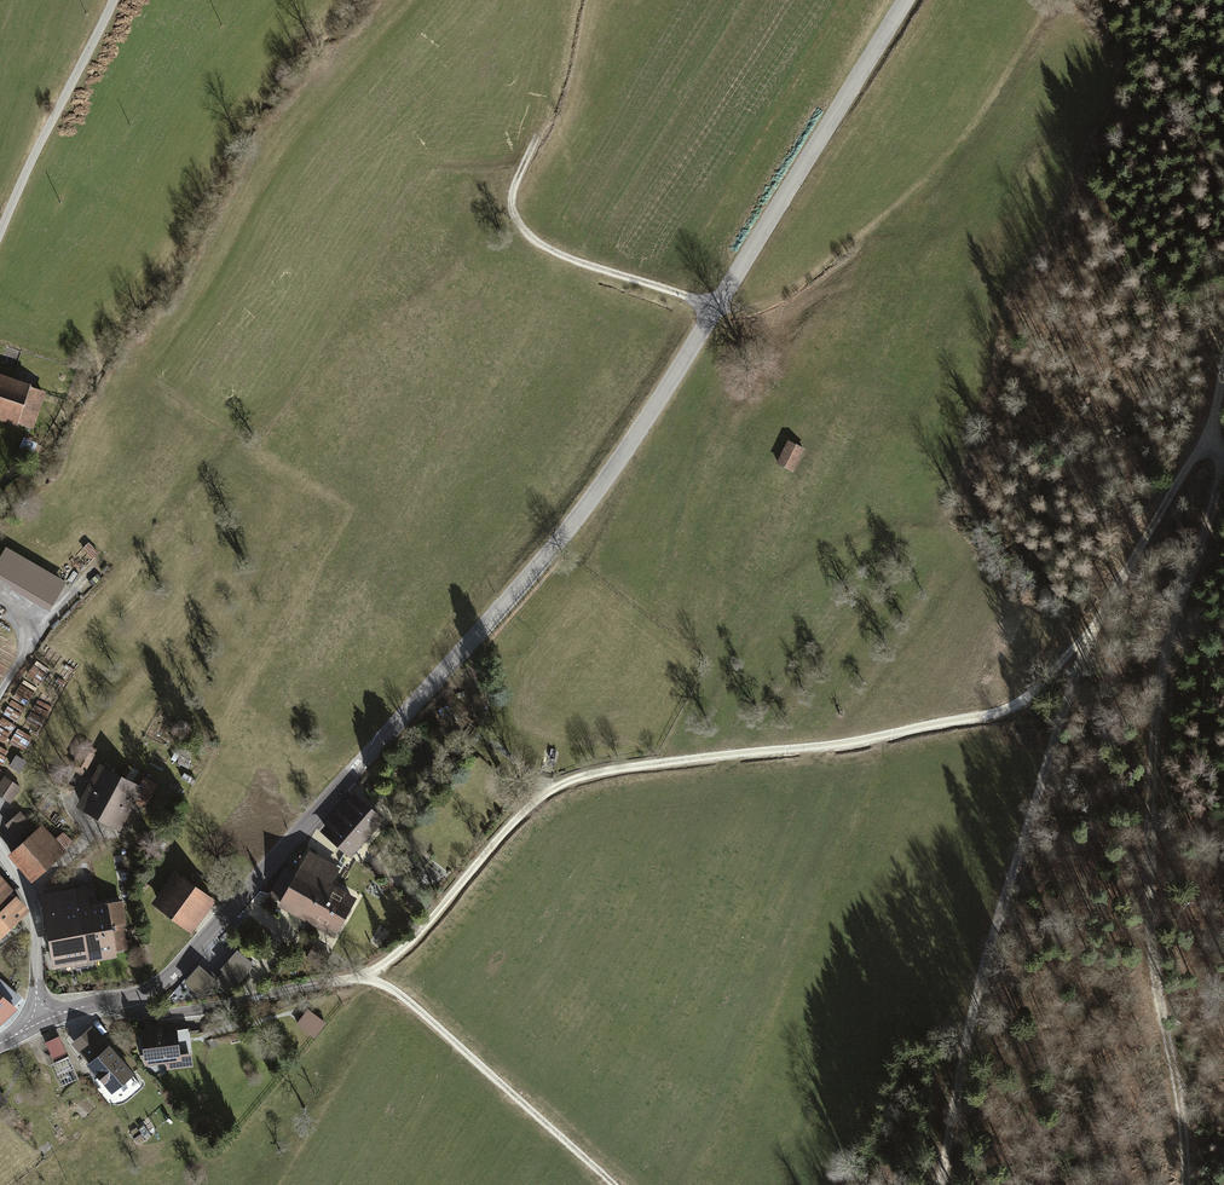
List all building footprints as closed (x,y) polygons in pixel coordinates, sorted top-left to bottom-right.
[(35,433),(40,419),(48,395),(49,393),(0,377),(0,421),(35,433)] [(805,450),(789,443),(779,464),(795,472),(805,450)] [(7,548),(0,560),(0,580),(12,587),(10,590),(49,613),(67,584),(7,548)] [(86,748),(76,765),(88,771),(97,755),(86,748)] [(558,752),(545,750),(541,772),(554,774),(558,752)] [(17,755),(11,767),(20,771),(26,759),(17,755)] [(76,805),(98,817),(122,773),(100,761),(76,805)] [(140,782),(122,773),(98,817),(120,829),(135,802),(145,807),(158,785),(143,777),(140,782)] [(0,782),(0,796),(10,803),(22,787),(5,775),(0,782)] [(354,792),(320,831),(352,857),(385,818),(354,792)] [(20,811),(5,824),(20,842),(36,828),(20,811)] [(20,842),(7,853),(33,882),(66,852),(41,823),(36,828),(20,842)] [(279,901),(277,905),(333,937),(356,897),(332,883),(340,868),(308,850),(295,873),(279,901)] [(269,896),(279,901),(295,873),(285,867),(269,896)] [(174,870),(150,902),(191,933),(215,901),(174,870)] [(30,910),(16,895),(17,893),(0,875),(0,938),(30,910)] [(40,893),(53,968),(117,956),(116,950),(131,947),(122,899),(107,902),(107,900),(90,903),(86,884),(40,893)] [(131,885),(122,887),(124,896),(133,894),(131,885)] [(239,950),(222,969),(238,984),(256,964),(239,950)] [(202,1002),(219,982),(198,964),(175,991),(187,1002),(194,995),(202,1002)] [(18,1007),(0,992),(0,1023),(18,1007)] [(325,1023),(308,1010),(297,1024),(314,1037),(325,1023)] [(177,1024),(142,1028),(146,1066),(165,1064),(166,1070),(192,1067),(188,1028),(177,1029),(177,1024)] [(71,1043),(88,1063),(109,1045),(91,1025),(71,1043)] [(59,1088),(79,1079),(59,1036),(46,1043),(54,1062),(48,1064),(59,1088)] [(87,1064),(112,1093),(135,1074),(109,1044),(109,1045),(88,1063),(87,1064)] [(85,1120),(95,1111),(85,1100),(75,1110),(85,1120)]
